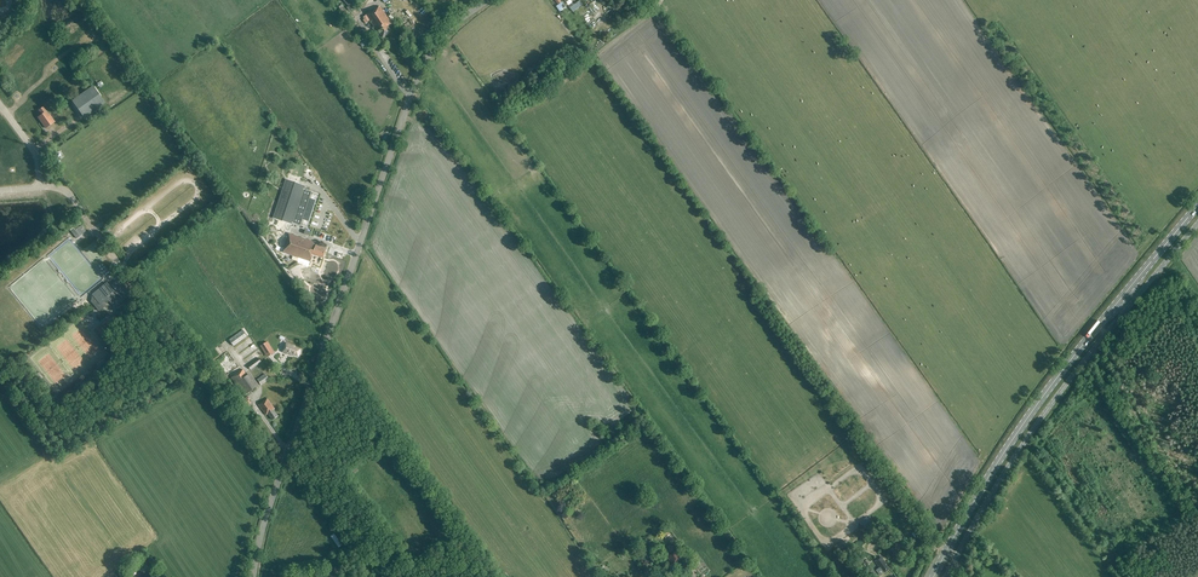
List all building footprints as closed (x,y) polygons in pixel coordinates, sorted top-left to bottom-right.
[(573,12),(583,5),(580,1),(570,8),(573,12)] [(562,2),(556,6),(559,11),(565,7),(562,2)] [(370,20),(378,32),(379,32),(383,37),(391,32),(388,26),(392,24),(379,5),(366,15),(370,20)] [(108,76),(103,80),(107,85),(111,81),(108,76)] [(104,103),(94,88),(93,87),(72,101),(84,118),(104,103)] [(46,128),(55,122),(49,114),(48,115),(43,107),(39,110),(42,115),(38,117),(46,128)] [(304,189),(287,183),(274,222),(285,226),(291,228),(292,224),(304,189)] [(292,224),(307,229),(318,194),(304,189),(292,224)] [(76,238),(83,233),(85,232),(81,226),(79,227),(77,225),(73,228),(74,229),(71,231),(76,238)] [(309,267),(311,262),(313,254),(323,258),(326,249),(316,246),(317,243),(289,233),(284,246),(285,247),(283,252),(299,258),(297,263),(309,267)] [(106,283),(92,295),(90,302),(98,312),(105,306),(104,304),(109,301),(114,308),(129,296),(117,280),(112,285),(110,283),(108,285),(106,283)] [(343,300),(340,305),(346,308),(349,302),(343,300)] [(104,328),(111,322),(108,319),(101,325),(104,328)] [(106,332),(100,325),(95,329),(101,336),(106,332)] [(234,346),(246,337),(247,336),(242,330),(229,339),(234,346)] [(254,351),(261,348),(259,342),(252,346),(254,351)] [(298,356),(300,349),(295,347),(295,346),(286,343),(282,352),(292,355),(292,354),(298,356)] [(251,370),(262,362),(259,358),(248,366),(251,370)] [(250,373),(247,375),(243,369),(231,378),(244,396),(259,385),(250,373)] [(261,385),(269,379),(265,374),(257,380),(261,385)] [(250,402),(253,400),(249,395),(243,400),(247,406),(251,403),(250,402)] [(273,420),(278,416),(274,410),(275,409),(267,398),(258,405),(266,415),(268,414),(273,420)] [(866,530),(873,524),(867,517),(860,522),(866,530)] [(664,528),(664,527),(659,530),(665,539),(671,535),(665,528),(664,528)] [(673,564),(682,558),(676,549),(677,549),(673,543),(670,546),(666,549),(663,551),(673,564)] [(890,550),(895,556),(899,553),(894,547),(890,550)] [(867,565),(870,563),(864,555),(857,560),(861,564),(864,562),(867,565)] [(890,569),(897,566),(891,555),(885,558),(890,569)] [(889,569),(885,564),(886,563),(881,556),(875,561),(879,568),(876,570),(880,575),(884,572),(884,573),(889,569)]
